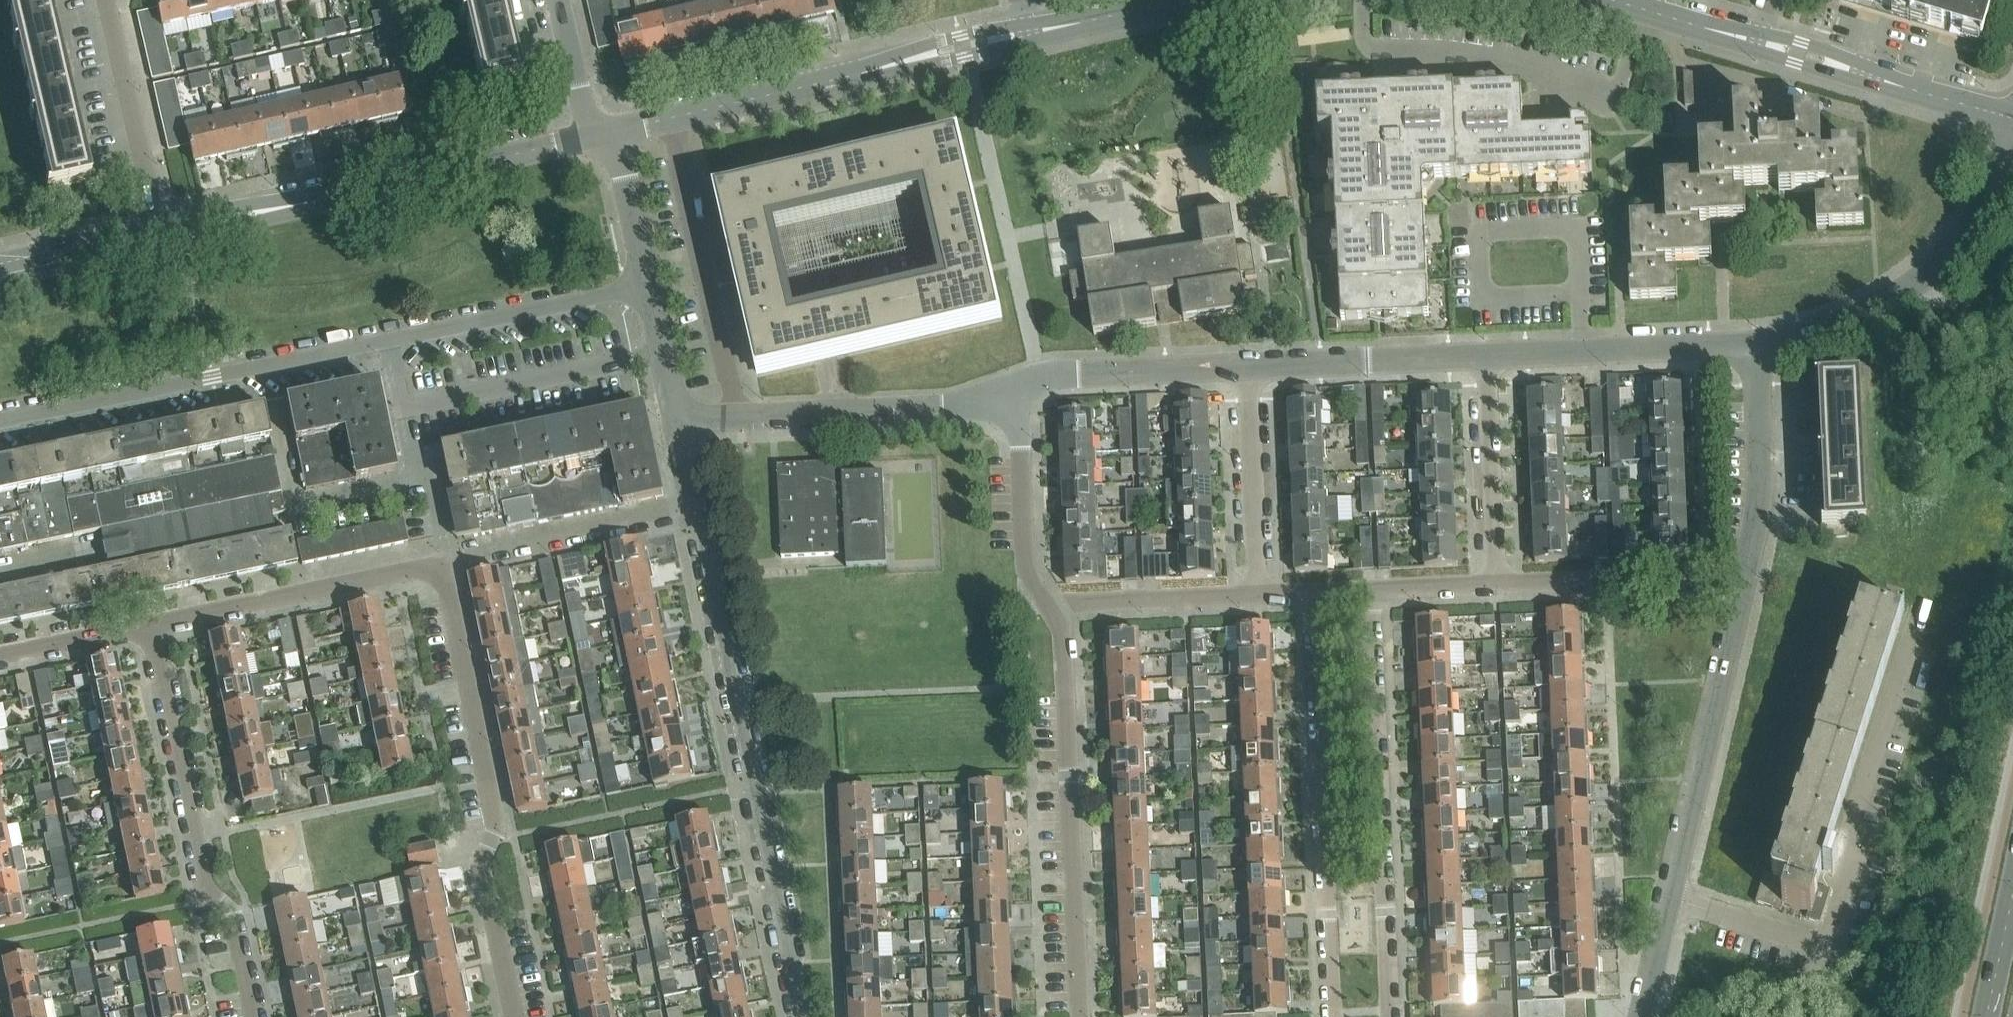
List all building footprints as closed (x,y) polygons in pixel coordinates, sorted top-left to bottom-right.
[(48,0),(2,0),(13,47),(57,37),(48,0)] [(182,0),(155,0),(158,9),(160,20),(162,28),(187,22),(182,0)] [(206,0),(182,0),(187,22),(210,16),(206,0)] [(231,0),(206,0),(210,16),(233,11),(231,0)] [(256,0),(231,0),(233,11),(257,5),(256,0)] [(502,0),(456,0),(460,17),(503,7),(502,0)] [(612,11),(609,0),(587,5),(590,16),(612,11)] [(733,0),(731,0),(709,5),(718,45),(734,42),(734,38),(742,36),(733,0)] [(757,0),(733,0),(742,36),(750,35),(750,37),(765,34),(757,0)] [(782,0),(757,0),(765,34),(781,30),(780,27),(788,25),(782,0)] [(807,0),(782,0),(788,25),(796,23),(797,27),(812,23),(807,0)] [(832,0),(807,0),(812,23),(828,20),(827,16),(836,14),(832,0)] [(1917,0),(1849,0),(1911,19),(1917,0)] [(1994,0),(1917,0),(1911,19),(1982,40),(1994,0)] [(718,45),(709,5),(686,10),(695,47),(703,45),(704,49),(718,45)] [(520,79),(503,7),(460,17),(477,89),(520,79)] [(160,20),(158,9),(136,14),(139,25),(160,20)] [(695,47),(686,10),(663,16),(673,56),(688,52),(687,49),(695,47)] [(371,13),(375,27),(385,25),(381,11),(371,13)] [(614,22),(612,11),(590,16),(592,27),(614,22)] [(673,56),(663,16),(639,21),(648,58),(656,57),(657,59),(673,56)] [(163,31),(162,28),(160,20),(139,25),(141,36),(163,31)] [(343,20),(333,22),(337,36),(346,34),(343,20)] [(648,58),(639,21),(615,26),(617,33),(619,44),(624,64),(625,64),(626,67),(641,63),(640,60),(648,58)] [(337,36),(333,22),(324,24),(327,38),(337,36)] [(617,33),(615,26),(614,22),(592,27),(595,38),(617,33)] [(296,30),(287,33),(290,47),(300,45),(296,30)] [(165,42),(163,31),(141,36),(144,47),(165,42)] [(389,45),(386,31),(376,33),(379,47),(389,45)] [(290,47),(287,33),(277,35),(280,49),(290,47)] [(619,44),(617,33),(595,38),(597,49),(619,44)] [(73,108),(57,37),(13,47),(30,118),(73,108)] [(351,54),(348,40),(338,42),(341,56),(351,54)] [(249,41),(240,44),(243,58),(253,56),(249,41)] [(168,53),(165,42),(144,47),(146,58),(168,53)] [(341,56),(338,42),(315,47),(318,62),(331,59),(331,58),(341,56)] [(243,58),(240,44),(230,46),(234,60),(243,58)] [(304,65),(301,50),(291,53),(295,67),(304,65)] [(203,52),(193,55),(196,69),(206,66),(203,52)] [(170,63),(169,60),(168,53),(146,58),(149,68),(170,63)] [(295,67),(291,53),(282,55),(285,69),(295,67)] [(193,55),(183,57),(187,71),(196,69),(193,55)] [(257,76),(254,61),(244,64),(248,78),(257,76)] [(173,74),(170,63),(149,68),(151,79),(173,74)] [(248,78),(244,64),(235,66),(238,80),(248,78)] [(1593,173),(1589,121),(1570,121),(1571,131),(1523,133),(1522,87),(1419,92),(1419,107),(1402,107),(1401,93),(1360,95),(1358,84),(1357,81),(1356,79),(1355,77),(1353,75),(1350,73),(1348,71),(1346,70),(1343,69),(1340,69),(1337,69),(1333,69),(1331,70),(1328,71),(1327,72),(1325,73),(1324,75),(1322,76),(1321,78),(1320,79),(1319,82),(1319,83),(1318,85),(1318,87),(1318,89),(1320,132),(1334,132),(1341,320),(1430,316),(1423,183),(1427,180),(1593,173)] [(210,87),(207,72),(198,75),(201,89),(210,87)] [(1819,111),(1793,112),(1793,108),(1782,108),(1781,100),(1757,101),(1757,93),(1733,94),(1733,86),(1709,87),(1708,79),(1684,80),(1684,73),(1683,73),(1684,106),(1708,105),(1708,113),(1721,112),(1722,143),(1698,144),(1700,190),(1689,191),(1689,181),(1664,182),(1666,227),(1655,228),(1655,218),(1629,219),(1632,274),(1628,274),(1629,299),(1677,297),(1675,272),(1665,273),(1665,262),(1711,260),(1710,235),(1700,235),(1700,224),(1745,222),(1744,197),(1734,198),(1733,187),(1777,185),(1778,194),(1824,192),(1824,202),(1814,203),(1815,228),(1863,226),(1862,201),(1859,201),(1857,145),(1831,146),(1832,157),(1821,157),(1819,111)] [(201,89),(198,75),(188,77),(192,91),(201,89)] [(405,115),(397,78),(373,84),(382,124),(398,120),(397,117),(405,115)] [(177,91),(174,80),(153,85),(155,96),(177,91)] [(382,124),(373,84),(350,89),(358,126),(366,124),(367,127),(382,124)] [(358,126),(350,89),(326,94),(336,134),(351,131),(350,128),(358,126)] [(179,102),(177,91),(155,96),(158,107),(179,102)] [(336,134),(326,94),(303,100),(312,137),(320,135),(321,138),(336,134)] [(312,137),(303,100),(279,105),(289,146),(305,142),(304,139),(312,137)] [(182,113),(179,102),(158,107),(160,118),(182,113)] [(289,146),(279,105),(256,111),(265,148),(273,146),(274,150),(289,146)] [(90,180),(73,108),(30,118),(47,190),(90,180)] [(265,148),(256,111),(233,116),(242,157),(258,154),(257,150),(265,148)] [(184,124),(182,113),(160,118),(163,129),(184,124)] [(242,157),(233,116),(209,122),(218,159),(226,157),(227,161),(242,157)] [(218,159),(209,122),(185,127),(187,135),(189,146),(194,164),(195,164),(196,168),(211,164),(210,161),(218,159)] [(187,135),(185,127),(184,124),(163,129),(165,140),(187,135)] [(189,146),(187,135),(165,140),(168,151),(189,146)] [(1000,319),(958,138),(717,194),(759,375),(1000,319)] [(1247,280),(1257,278),(1256,273),(1252,246),(1238,248),(1232,212),(1199,217),(1204,247),(1115,261),(1111,230),(1079,235),(1084,271),(1070,274),(1075,302),(1089,299),(1095,336),(1158,326),(1153,295),(1165,293),(1170,321),(1184,319),(1185,321),(1247,312),(1242,275),(1246,275),(1247,280)] [(1619,413),(1618,390),(1617,377),(1606,378),(1608,413),(1619,413)] [(1858,377),(1814,379),(1818,453),(1862,450),(1858,377)] [(1563,402),(1563,392),(1563,380),(1543,381),(1543,393),(1528,394),(1529,417),(1561,416),(1561,402),(1563,402)] [(394,472),(375,384),(287,402),(291,423),(294,441),(295,441),(305,490),(354,479),(354,481),(394,472)] [(1450,396),(1435,397),(1435,384),(1416,385),(1416,398),(1417,422),(1451,420),(1450,396)] [(1385,423),(1384,399),(1383,386),(1371,387),(1372,424),(1385,423)] [(1679,386),(1646,388),(1646,399),(1648,399),(1649,412),(1681,410),(1679,386)] [(1368,424),(1367,400),(1366,387),(1353,388),(1355,425),(1368,424)] [(1321,427),(1320,413),(1323,413),(1323,402),(1316,402),(1315,390),(1292,390),(1293,403),(1288,404),(1289,428),(1321,427)] [(1601,391),(1590,391),(1591,414),(1603,414),(1601,391)] [(1208,407),(1207,394),(1176,395),(1176,408),(1208,407)] [(1150,435),(1149,409),(1148,396),(1137,397),(1139,436),(1150,435)] [(256,408),(237,412),(247,460),(273,454),(272,449),(271,449),(269,440),(270,440),(263,407),(256,408)] [(1209,432),(1208,407),(1176,408),(1174,408),(1174,417),(1165,418),(1165,433),(1177,433),(1177,434),(1209,432)] [(663,498),(645,409),(600,418),(609,459),(603,460),(609,492),(593,495),(596,512),(643,502),(663,498)] [(1131,410),(1120,411),(1121,437),(1132,436),(1131,410)] [(1682,434),(1681,410),(1649,412),(1650,426),(1648,426),(1648,436),(1682,434)] [(237,412),(212,417),(222,465),(247,460),(237,412)] [(1061,413),(1062,438),(1093,437),(1092,423),(1095,423),(1095,412),(1061,413)] [(1619,413),(1608,413),(1609,438),(1621,437),(1621,422),(1632,421),(1632,413),(1619,413)] [(1604,438),(1603,414),(1591,414),(1592,439),(1604,438)] [(1562,430),(1561,416),(1529,417),(1530,442),(1564,441),(1564,429),(1562,430)] [(212,417),(184,423),(194,471),(222,465),(212,417)] [(609,492),(603,460),(609,459),(600,418),(572,424),(574,433),(591,513),(596,512),(593,495),(609,492)] [(1452,445),(1451,420),(1417,422),(1418,437),(1416,437),(1416,446),(1452,445)] [(184,423),(159,428),(169,477),(194,471),(184,423)] [(1386,448),(1385,423),(1372,424),(1374,449),(1386,448)] [(591,513),(574,433),(572,424),(545,430),(547,438),(564,519),(591,513)] [(1368,424),(1355,425),(1356,443),(1369,442),(1368,424)] [(1321,440),(1321,427),(1289,428),(1290,452),(1325,451),(1325,440),(1321,440)] [(159,428),(134,434),(143,482),(169,477),(159,428)] [(564,519),(547,438),(545,430),(517,435),(519,444),(535,524),(564,519)] [(1210,456),(1209,432),(1177,434),(1178,458),(1210,456)] [(134,434),(111,438),(121,487),(143,482),(134,434)] [(1683,459),(1682,434),(1648,436),(1648,447),(1651,447),(1651,460),(1683,459)] [(535,524),(519,444),(517,435),(489,441),(491,450),(508,530),(535,524)] [(1151,451),(1150,435),(1139,436),(1139,451),(1151,451)] [(1133,452),(1132,436),(1121,437),(1122,453),(1133,452)] [(1093,450),(1093,437),(1062,438),(1062,461),(1097,460),(1096,450),(1093,450)] [(1622,454),(1621,437),(1609,438),(1610,455),(1622,454)] [(111,438),(83,444),(93,493),(121,487),(111,438)] [(1605,455),(1604,438),(1592,439),(1593,456),(1605,455)] [(508,530),(491,450),(489,441),(462,447),(467,469),(481,536),(508,530)] [(1565,450),(1564,441),(1530,442),(1531,466),(1563,465),(1563,450),(1565,450)] [(83,444),(55,450),(66,499),(93,493),(83,444)] [(1453,470),(1452,445),(1416,446),(1416,458),(1419,458),(1419,471),(1453,470)] [(481,536),(467,469),(462,447),(446,450),(450,472),(455,495),(448,496),(458,541),(481,536)] [(1386,464),(1386,448),(1374,449),(1374,465),(1386,464)] [(1370,465),(1369,449),(1356,449),(1357,466),(1370,465)] [(55,450),(33,455),(44,508),(67,503),(66,499),(55,450)] [(1867,524),(1862,450),(1818,453),(1822,527),(1825,526),(1846,525),(1867,524)] [(1326,461),(1325,451),(1290,452),(1291,477),(1324,476),(1323,461),(1326,461)] [(281,493),(273,454),(247,460),(255,499),(281,493)] [(33,455),(10,459),(21,513),(44,508),(33,455)] [(1211,481),(1210,456),(1178,458),(1179,481),(1179,482),(1211,481)] [(1151,458),(1140,459),(1139,459),(1139,475),(1151,475),(1151,458)] [(0,461),(0,517),(21,513),(10,459),(0,461)] [(1133,459),(1121,459),(1122,476),(1134,476),(1133,459)] [(1684,483),(1683,459),(1651,460),(1652,475),(1650,475),(1650,484),(1684,483)] [(255,499),(247,460),(222,465),(229,504),(255,499)] [(1097,471),(1097,460),(1062,461),(1063,486),(1095,485),(1094,471),(1097,471)] [(1622,461),(1611,462),(1610,462),(1611,469),(1608,469),(1609,486),(1620,486),(1619,470),(1623,469),(1622,461)] [(887,566),(883,474),(855,475),(843,476),(842,463),(778,466),(781,557),(846,555),(847,568),(887,566)] [(229,504),(222,465),(194,471),(202,510),(229,504)] [(1564,478),(1563,465),(1531,466),(1532,490),(1566,489),(1565,478),(1564,478)] [(1609,486),(1608,469),(1596,470),(1597,487),(1609,486)] [(1454,494),(1453,470),(1419,471),(1420,485),(1418,486),(1418,495),(1454,494)] [(202,510),(194,471),(169,477),(177,515),(202,510)] [(1324,488),(1324,476),(1291,477),(1292,501),(1327,499),(1327,488),(1324,488)] [(177,515),(169,477),(143,482),(151,520),(177,515)] [(1384,479),(1376,480),(1373,480),(1374,497),(1385,497),(1384,479)] [(1374,497),(1373,480),(1361,480),(1362,497),(1374,497)] [(1211,504),(1211,481),(1179,482),(1179,481),(1167,482),(1168,506),(1211,504)] [(151,520),(143,482),(121,487),(128,525),(151,520)] [(1685,506),(1684,483),(1650,484),(1651,495),(1653,495),(1653,508),(1685,506)] [(1095,499),(1095,485),(1063,486),(1064,510),(1098,509),(1098,499),(1095,499)] [(1610,503),(1609,486),(1597,487),(1598,503),(1610,503)] [(1621,502),(1620,486),(1609,486),(1610,503),(1610,510),(1623,509),(1623,502),(1621,502)] [(128,525),(121,487),(93,493),(101,530),(128,525)] [(1566,498),(1566,489),(1532,490),(1533,513),(1565,512),(1564,498),(1566,498)] [(1139,508),(1138,490),(1126,491),(1126,508),(1139,508)] [(1149,490),(1140,490),(1138,490),(1139,508),(1149,507),(1149,490)] [(101,530),(93,493),(66,499),(67,503),(74,536),(101,530)] [(101,530),(102,536),(106,557),(108,568),(109,573),(110,573),(135,568),(171,561),(183,558),(220,550),(255,543),(276,539),(275,533),(273,524),(273,523),(271,515),(284,512),(283,506),(282,498),(281,493),(255,499),(229,504),(202,510),(177,515),(151,520),(128,525),(101,530)] [(1455,518),(1454,494),(1418,495),(1419,506),(1421,506),(1421,519),(1455,518)] [(1374,513),(1374,497),(1362,497),(1363,514),(1374,513)] [(1386,513),(1385,497),(1374,497),(1374,513),(1386,513)] [(1328,509),(1327,499),(1292,501),(1293,525),(1326,524),(1325,509),(1328,509)] [(74,536),(67,503),(44,508),(51,541),(74,536)] [(1212,529),(1211,504),(1168,506),(1169,530),(1180,530),(1212,529)] [(1686,530),(1685,506),(1653,508),(1654,523),(1652,523),(1653,531),(1686,530)] [(1150,523),(1149,507),(1139,508),(1139,524),(1150,523)] [(51,541),(44,508),(21,513),(28,546),(51,541)] [(1139,524),(1139,508),(1126,508),(1127,524),(1139,524)] [(1099,519),(1098,509),(1064,510),(1065,534),(1097,533),(1096,520),(1099,519)] [(1624,533),(1623,509),(1610,510),(1612,534),(1624,533)] [(1565,526),(1565,512),(1533,513),(1534,537),(1567,536),(1567,526),(1565,526)] [(21,513),(0,517),(0,552),(28,546),(21,513)] [(1456,541),(1455,518),(1421,519),(1422,534),(1420,534),(1421,542),(1456,541)] [(1607,534),(1606,518),(1595,518),(1596,534),(1607,534)] [(408,544),(403,520),(390,523),(395,546),(408,544)] [(395,546),(390,523),(376,526),(381,549),(395,546)] [(1327,537),(1326,524),(1293,525),(1294,548),(1329,546),(1329,537),(1327,537)] [(1846,525),(1825,526),(1825,538),(1847,537),(1846,525)] [(381,549),(376,526),(363,529),(368,552),(381,549)] [(1372,545),(1371,528),(1360,529),(1361,545),(1372,545)] [(1389,528),(1378,528),(1377,528),(1378,544),(1389,544),(1389,528)] [(368,552),(363,529),(350,531),(355,555),(368,552)] [(1213,552),(1212,529),(1180,530),(1180,545),(1178,545),(1178,554),(1213,552)] [(1688,556),(1686,530),(1653,531),(1653,544),(1655,544),(1656,558),(1688,556)] [(355,555),(350,531),(337,534),(342,557),(355,555)] [(1104,533),(1097,533),(1065,534),(1066,559),(1105,557),(1104,533)] [(1626,559),(1624,533),(1612,534),(1614,559),(1626,559)] [(342,557),(337,534),(324,537),(329,560),(342,557)] [(1609,560),(1607,534),(1596,534),(1597,560),(1609,560)] [(276,539),(255,543),(260,571),(296,564),(290,536),(276,539)] [(1568,547),(1567,536),(1534,537),(1535,562),(1566,561),(1566,547),(1568,547)] [(329,560),(324,537),(310,540),(315,563),(329,560)] [(1153,538),(1141,538),(1142,556),(1154,555),(1153,538)] [(1135,556),(1135,539),(1123,539),(1124,557),(1135,556)] [(315,563),(310,540),(297,542),(302,566),(315,563)] [(644,549),(643,541),(605,548),(610,572),(651,564),(648,548),(644,549)] [(1457,566),(1456,541),(1421,542),(1421,554),(1424,554),(1424,568),(1457,566)] [(260,571),(255,543),(220,550),(226,578),(260,571)] [(1391,569),(1389,544),(1378,544),(1379,570),(1391,569)] [(1373,570),(1372,545),(1361,545),(1361,560),(1354,560),(1354,571),(1373,570)] [(1330,557),(1329,546),(1294,548),(1295,573),(1330,572),(1329,557),(1330,557)] [(226,578),(220,550),(183,558),(189,586),(226,578)] [(1214,578),(1213,552),(1178,554),(1178,565),(1181,565),(1182,579),(1214,578)] [(588,577),(582,553),(558,558),(562,582),(588,577)] [(1155,580),(1154,555),(1142,556),(1143,580),(1155,580)] [(1136,580),(1135,556),(1124,557),(1125,581),(1136,580)] [(1108,582),(1107,557),(1105,557),(1066,559),(1067,583),(1108,582)] [(189,586),(183,558),(171,561),(177,588),(189,586)] [(556,584),(551,559),(539,562),(544,586),(556,584)] [(177,588),(171,561),(135,568),(140,596),(177,588)] [(654,579),(651,564),(610,572),(615,596),(653,588),(651,580),(654,579)] [(140,596),(135,568),(110,573),(109,573),(99,576),(105,603),(140,596)] [(514,592),(509,568),(469,576),(474,600),(514,592)] [(105,603),(99,576),(64,583),(69,611),(105,603)] [(69,611),(64,583),(51,585),(57,613),(69,611)] [(560,602),(556,584),(544,586),(548,605),(560,602)] [(57,613),(51,585),(14,593),(20,621),(57,613)] [(654,596),(653,588),(615,596),(620,619),(661,611),(658,595),(654,596)] [(519,616),(514,592),(474,600),(479,624),(519,616)] [(14,593),(0,596),(0,625),(20,621),(14,593)] [(565,596),(567,606),(582,603),(580,593),(565,596)] [(382,627),(376,601),(336,610),(341,634),(353,632),(353,633),(382,627)] [(584,612),(582,603),(567,606),(569,615),(584,612)] [(1810,888),(1897,616),(1886,613),(1861,604),(1773,877),(1765,874),(1756,902),(1781,911),(1783,904),(1808,912),(1806,918),(1816,921),(1825,893),(1810,888)] [(622,627),(612,629),(616,645),(625,643),(663,635),(661,627),(664,626),(661,611),(620,619),(622,627)] [(1579,622),(1579,613),(1547,614),(1548,639),(1584,638),(1583,622),(1579,622)] [(313,641),(308,615),(296,618),(301,643),(313,641)] [(1516,626),(1515,616),(1515,615),(1500,616),(1501,626),(1516,626)] [(524,640),(524,639),(519,616),(479,624),(484,649),(524,640)] [(1496,627),(1495,616),(1480,617),(1481,627),(1496,627)] [(295,645),(289,619),(277,622),(282,647),(295,645)] [(1448,644),(1447,619),(1416,621),(1416,629),(1412,629),(1413,645),(1448,644)] [(567,631),(565,622),(549,626),(550,634),(567,631)] [(386,650),(382,627),(353,633),(358,656),(386,650)] [(1270,636),(1269,627),(1235,629),(1237,653),(1274,651),(1273,636),(1270,636)] [(242,656),(237,630),(207,637),(213,662),(242,656)] [(1204,640),(1203,630),(1189,631),(1189,641),(1204,640)] [(569,639),(567,631),(550,634),(552,643),(569,639)] [(1186,641),(1185,631),(1171,632),(1172,642),(1186,641)] [(1138,658),(1137,634),(1105,635),(1105,643),(1102,644),(1103,660),(1138,658)] [(663,635),(625,643),(630,667),(671,659),(668,643),(664,643),(663,635)] [(1585,653),(1584,638),(1548,639),(1549,663),(1581,661),(1581,654),(1585,653)] [(531,664),(526,640),(525,639),(524,639),(524,640),(484,649),(489,672),(531,664)] [(590,640),(576,643),(578,653),(592,650),(590,640)] [(315,649),(313,641),(301,643),(303,652),(315,649)] [(1450,667),(1448,644),(1413,645),(1414,661),(1417,661),(1418,669),(1450,667)] [(297,656),(295,645),(282,647),(284,658),(297,656)] [(391,674),(386,650),(358,656),(360,668),(347,671),(349,682),(363,679),(363,680),(391,674)] [(592,650),(578,653),(580,662),(594,659),(592,650)] [(1275,667),(1274,651),(1237,653),(1238,677),(1271,675),(1271,668),(1275,667)] [(1187,679),(1186,654),(1172,655),(1173,680),(1187,679)] [(1517,654),(1503,655),(1502,655),(1503,665),(1517,664),(1517,654)] [(1497,655),(1496,655),(1482,656),(1482,666),(1497,665),(1497,655)] [(247,679),(242,656),(213,662),(217,685),(247,679)] [(119,681),(114,657),(85,663),(88,676),(73,679),(75,689),(90,686),(90,687),(119,681)] [(1139,682),(1138,658),(1103,660),(1104,675),(1107,675),(1107,683),(1139,682)] [(674,674),(671,659),(630,667),(635,690),(672,682),(671,675),(674,674)] [(1581,669),(1581,661),(1549,663),(1550,687),(1586,685),(1585,669),(1581,669)] [(536,687),(531,664),(489,672),(494,696),(534,688),(534,687),(536,687)] [(1518,674),(1517,664),(1503,665),(1503,675),(1518,674)] [(1498,675),(1497,665),(1482,666),(1483,676),(1498,675)] [(1451,691),(1450,667),(1418,669),(1418,677),(1415,677),(1415,692),(1451,691)] [(1208,668),(1193,669),(1193,679),(1208,679),(1208,668)] [(577,678),(575,669),(558,673),(560,681),(577,678)] [(50,695),(45,671),(33,674),(38,698),(50,695)] [(396,698),(391,674),(363,680),(368,704),(396,698)] [(602,697),(597,674),(583,677),(587,700),(602,697)] [(31,699),(26,675),(14,678),(19,701),(31,699)] [(1272,683),(1271,675),(1238,677),(1239,700),(1277,699),(1276,683),(1272,683)] [(247,679),(217,685),(222,708),(252,702),(262,700),(257,677),(247,679)] [(325,678),(309,682),(311,690),(327,686),(325,678)] [(579,686),(577,678),(560,681),(562,690),(579,686)] [(1189,698),(1187,679),(1173,680),(1174,699),(1189,698)] [(1209,688),(1208,679),(1193,679),(1194,689),(1209,688)] [(124,704),(119,681),(90,687),(95,711),(124,704)] [(674,691),(672,682),(635,690),(640,714),(681,706),(678,690),(674,691)] [(1140,707),(1139,682),(1107,683),(1108,692),(1104,692),(1105,709),(1140,707)] [(305,691),(303,683),(286,686),(288,694),(305,691)] [(1587,702),(1586,685),(1550,687),(1551,711),(1583,710),(1583,702),(1587,702)] [(329,695),(327,686),(311,690),(312,699),(329,695)] [(539,711),(534,688),(494,696),(499,719),(539,711)] [(307,700),(305,691),(288,694),(290,703),(307,700)] [(1452,715),(1451,691),(1415,692),(1416,709),(1420,709),(1420,717),(1452,715)] [(52,705),(50,695),(38,698),(40,708),(52,705)] [(607,721),(602,697),(587,700),(592,724),(607,721)] [(396,698),(368,704),(356,706),(361,729),(372,727),(401,721),(396,698)] [(33,709),(31,699),(19,701),(21,712),(33,709)] [(1277,715),(1277,699),(1239,700),(1240,725),(1274,723),(1273,715),(1277,715)] [(257,726),(252,702),(222,708),(227,732),(257,726)] [(1519,702),(1505,703),(1505,712),(1520,712),(1519,702)] [(1500,713),(1499,703),(1484,704),(1485,714),(1500,713)] [(129,728),(124,704),(95,711),(100,734),(129,728)] [(684,720),(681,706),(640,714),(645,737),(683,729),(681,721),(684,720)] [(1142,730),(1140,707),(1105,709),(1106,724),(1110,724),(1110,732),(1142,730)] [(1584,718),(1583,710),(1551,711),(1552,735),(1588,734),(1587,717),(1584,718)] [(544,734),(539,711),(499,719),(504,743),(533,737),(544,734)] [(1520,722),(1520,712),(1505,712),(1505,722),(1520,722)] [(1500,723),(1500,713),(1485,714),(1485,723),(1500,723)] [(313,730),(310,715),(295,718),(298,733),(296,733),(298,742),(315,739),(313,730)] [(1453,739),(1452,715),(1420,717),(1420,725),(1417,725),(1418,741),(1453,739)] [(586,725),(585,716),(568,720),(570,729),(586,725)] [(1210,716),(1196,717),(1195,717),(1195,727),(1210,726),(1210,716)] [(1189,717),(1175,718),(1175,728),(1190,727),(1189,717)] [(406,744),(401,721),(372,727),(377,750),(406,744)] [(612,744),(607,721),(592,724),(597,747),(612,744)] [(257,726),(227,732),(232,756),(262,750),(275,747),(270,723),(257,726)] [(1274,731),(1274,723),(1240,725),(1242,749),(1279,747),(1278,731),(1274,731)] [(335,725),(319,729),(321,737),(337,734),(335,725)] [(588,734),(586,725),(570,729),(572,737),(588,734)] [(1211,736),(1210,726),(1195,727),(1196,736),(1211,736)] [(1190,737),(1190,727),(1175,728),(1176,737),(1190,737)] [(134,752),(129,728),(100,734),(105,758),(134,752)] [(645,737),(632,740),(635,751),(648,749),(650,761),(690,753),(687,737),(684,738),(683,729),(645,737)] [(1143,754),(1142,730),(1110,732),(1110,740),(1107,740),(1107,756),(1143,754)] [(63,733),(47,736),(48,744),(65,741),(63,733)] [(337,734),(321,737),(322,746),(339,742),(337,734)] [(1589,749),(1588,734),(1552,735),(1554,759),(1585,758),(1585,749),(1589,749)] [(1521,736),(1507,737),(1506,737),(1507,762),(1522,761),(1521,736)] [(42,745),(40,737),(24,741),(26,749),(42,745)] [(538,760),(533,737),(504,743),(508,765),(538,760)] [(1502,762),(1501,737),(1492,737),(1493,751),(1486,752),(1487,762),(1502,762)] [(316,747),(315,739),(298,742),(300,751),(316,747)] [(1454,763),(1453,739),(1418,741),(1418,757),(1422,757),(1423,765),(1454,763)] [(70,765),(65,741),(48,744),(53,768),(70,765)] [(411,768),(406,744),(377,750),(382,774),(411,768)] [(614,753),(612,744),(597,747),(599,757),(614,753)] [(44,754),(42,745),(26,749),(28,758),(44,754)] [(1279,747),(1242,749),(1231,749),(1233,773),(1243,773),(1276,771),(1275,763),(1279,763),(1279,747)] [(340,748),(324,752),(326,761),(342,757),(340,748)] [(267,773),(262,750),(232,756),(237,779),(267,773)] [(139,775),(134,752),(105,758),(110,781),(139,775)] [(693,768),(690,753),(650,761),(655,785),(656,785),(657,788),(669,786),(669,782),(692,777),(691,768),(693,768)] [(1144,779),(1143,754),(1107,756),(1108,772),(1112,772),(1112,780),(1144,779)] [(1585,767),(1585,758),(1554,759),(1555,783),(1590,782),(1589,766),(1585,767)] [(543,784),(538,760),(508,765),(513,790),(543,784)] [(1523,770),(1522,761),(1507,762),(1508,771),(1523,770)] [(1503,781),(1502,771),(1502,762),(1487,762),(1488,782),(1503,781)] [(1456,787),(1454,763),(1423,765),(1423,773),(1419,773),(1420,789),(1456,787)] [(596,772),(594,764),(578,767),(580,776),(596,772)] [(1212,764),(1198,765),(1197,765),(1198,775),(1213,774),(1212,764)] [(1192,765),(1191,765),(1177,766),(1178,776),(1192,775),(1192,765)] [(616,768),(602,771),(607,795),(621,792),(616,768)] [(1276,780),(1276,771),(1243,773),(1244,797),(1281,795),(1280,780),(1276,780)] [(598,781),(596,772),(580,776),(582,785),(598,781)] [(272,796),(267,773),(237,779),(242,803),(249,801),(271,797),(272,796)] [(344,773),(328,776),(329,785),(346,782),(344,773)] [(1213,784),(1213,774),(1198,775),(1198,785),(1213,784)] [(144,799),(139,775),(110,781),(115,804),(115,805),(144,799)] [(1193,785),(1192,775),(1178,776),(1178,786),(1193,785)] [(324,786),(322,777),(306,781),(307,790),(324,786)] [(1145,803),(1144,779),(1112,780),(1113,788),(1109,789),(1110,805),(1145,803)] [(73,780),(56,783),(58,792),(75,788),(73,780)] [(1591,798),(1590,782),(1555,783),(1556,808),(1587,806),(1587,798),(1591,798)] [(52,793),(50,784),(34,788),(36,796),(52,793)] [(548,808),(543,784),(513,790),(518,814),(548,808)] [(1004,793),(1004,784),(970,785),(972,811),(1008,809),(1008,793),(1004,793)] [(939,798),(939,787),(939,786),(924,787),(924,798),(939,798)] [(1457,811),(1456,787),(1420,789),(1421,805),(1425,805),(1425,813),(1457,811)] [(76,797),(75,788),(58,792),(60,800),(76,797)] [(919,799),(919,788),(904,788),(904,799),(919,799)] [(873,814),(872,790),(840,791),(840,800),(836,800),(837,815),(873,814)] [(57,816),(52,793),(36,796),(38,805),(47,803),(50,818),(56,817),(56,816),(57,816)] [(1282,811),(1281,795),(1244,797),(1245,821),(1278,820),(1278,811),(1282,811)] [(273,811),(271,797),(249,801),(252,815),(273,811)] [(149,823),(144,799),(115,805),(115,804),(103,807),(109,831),(120,828),(149,823)] [(1504,809),(1503,799),(1489,800),(1489,810),(1504,809)] [(1524,799),(1509,799),(1509,809),(1524,809),(1524,799)] [(1146,826),(1145,803),(1110,805),(1111,820),(1115,820),(1115,828),(1146,826)] [(1556,808),(1542,808),(1543,831),(1557,831),(1557,832),(1592,830),(1592,815),(1588,815),(1587,806),(1556,808)] [(1009,825),(1008,809),(972,811),(973,835),(1006,833),(1005,825),(1009,825)] [(1504,819),(1504,809),(1489,810),(1490,820),(1504,819)] [(1525,818),(1524,809),(1509,809),(1510,819),(1525,818)] [(1458,836),(1457,811),(1425,813),(1425,821),(1422,821),(1422,837),(1458,836)] [(1194,813),(1194,814),(1179,814),(1180,825),(1194,824),(1194,813)] [(1214,813),(1200,814),(1200,823),(1215,823),(1214,813)] [(874,838),(873,814),(837,815),(838,832),(841,832),(842,840),(874,838)] [(711,824),(709,815),(677,822),(682,847),(717,839),(714,824),(711,824)] [(62,840),(60,832),(56,817),(50,818),(46,819),(49,834),(44,835),(46,844),(62,840)] [(1278,828),(1278,820),(1245,821),(1247,845),(1284,844),(1283,828),(1278,828)] [(154,846),(149,823),(120,828),(125,852),(154,846)] [(1215,833),(1215,823),(1200,823),(1201,833),(1215,833)] [(1195,833),(1194,824),(1180,825),(1180,834),(1195,833)] [(940,825),(926,826),(926,837),(941,836),(940,825)] [(921,826),(920,826),(906,826),(906,837),(921,836),(921,826)] [(1148,850),(1146,826),(1115,828),(1115,836),(1112,837),(1113,852),(1148,850)] [(5,827),(0,828),(0,853),(10,851),(5,827)] [(83,827),(66,830),(68,839),(84,836),(83,827)] [(646,838),(644,828),(630,831),(631,841),(646,838)] [(1593,846),(1592,830),(1557,832),(1558,856),(1589,854),(1589,846),(1593,846)] [(626,842),(624,832),(610,835),(612,845),(626,842)] [(1006,841),(1006,833),(973,835),(974,859),(1011,857),(1010,841),(1006,841)] [(86,844),(84,836),(68,839),(70,847),(86,844)] [(921,846),(921,836),(906,837),(906,846),(921,846)] [(941,845),(941,836),(926,837),(927,846),(941,845)] [(1459,860),(1458,836),(1422,837),(1423,853),(1427,853),(1427,861),(1459,860)] [(875,862),(874,838),(842,840),(842,847),(838,847),(839,864),(875,862)] [(548,857),(545,858),(548,873),(583,866),(595,863),(590,839),(578,841),(546,848),(548,857)] [(682,847),(672,849),(676,872),(686,870),(719,863),(717,855),(720,855),(717,839),(682,847)] [(64,849),(62,840),(46,844),(47,852),(64,849)] [(439,864),(435,844),(435,843),(407,849),(411,870),(439,864)] [(1284,859),(1284,844),(1247,845),(1248,869),(1280,868),(1280,859),(1284,859)] [(159,870),(154,846),(125,852),(130,876),(159,870)] [(1526,847),(1512,848),(1511,848),(1512,857),(1526,857),(1526,847)] [(1506,848),(1491,848),(1491,858),(1506,858),(1506,848)] [(10,851),(0,853),(0,877),(15,874),(26,872),(21,849),(10,851)] [(1149,874),(1148,850),(1113,852),(1113,868),(1117,868),(1118,876),(1149,874)] [(1590,863),(1589,854),(1558,856),(1559,880),(1594,879),(1594,863),(1590,863)] [(1011,872),(1011,857),(974,859),(975,883),(1008,881),(1008,872),(1011,872)] [(1527,867),(1526,857),(1512,857),(1512,867),(1527,867)] [(1507,868),(1506,858),(1491,858),(1492,868),(1507,868)] [(1461,883),(1459,860),(1427,861),(1427,869),(1424,869),(1425,885),(1461,883)] [(1217,861),(1203,862),(1202,862),(1203,871),(1217,871),(1217,861)] [(876,886),(875,862),(839,864),(840,879),(844,879),(844,887),(876,886)] [(1196,862),(1181,862),(1182,872),(1197,872),(1196,862)] [(720,871),(719,863),(686,870),(691,894),(726,886),(723,871),(720,871)] [(583,866),(548,873),(551,889),(554,888),(555,896),(588,890),(585,873),(583,866)] [(652,866),(638,869),(640,879),(654,876),(652,866)] [(1281,877),(1280,868),(1248,869),(1249,894),(1285,892),(1285,876),(1281,877)] [(164,894),(159,870),(130,876),(135,900),(164,894)] [(440,879),(438,871),(396,880),(400,903),(411,901),(446,894),(443,879),(440,879)] [(634,880),(632,871),(618,873),(620,883),(634,880)] [(1218,881),(1217,871),(1203,871),(1203,882),(1218,881)] [(1197,882),(1197,872),(1182,872),(1182,882),(1197,882)] [(943,873),(928,874),(929,885),(943,884),(943,873)] [(15,874),(0,877),(0,902),(19,898),(15,874)] [(92,874),(76,878),(78,886),(94,883),(92,874)] [(922,874),(908,875),(908,885),(923,884),(922,874)] [(1150,899),(1149,874),(1118,876),(1118,885),(1114,885),(1115,900),(1150,899)] [(655,876),(640,879),(642,889),(657,886),(655,876)] [(72,887),(70,879),(53,882),(55,891),(72,887)] [(1595,895),(1594,879),(1559,880),(1560,904),(1592,903),(1591,895),(1595,895)] [(634,880),(620,883),(622,892),(636,889),(634,880)] [(1009,889),(1008,881),(975,883),(976,907),(1013,905),(1012,889),(1009,889)] [(96,891),(94,883),(78,886),(79,895),(96,891)] [(1462,907),(1461,883),(1425,885),(1426,901),(1429,901),(1430,908),(1462,907)] [(374,884),(360,887),(362,897),(376,894),(374,884)] [(923,884),(908,885),(909,895),(923,894),(923,884)] [(943,884),(929,885),(929,894),(943,893),(943,884)] [(730,901),(726,886),(691,894),(696,917),(728,910),(726,902),(730,901)] [(878,910),(876,886),(844,887),(844,897),(841,897),(841,911),(878,910)] [(74,896),(72,887),(55,891),(57,899),(74,896)] [(356,898),(354,888),(340,891),(342,901),(356,898)] [(592,913),(588,890),(555,896),(557,904),(554,905),(557,920),(592,913)] [(1286,908),(1285,892),(1249,894),(1250,918),(1283,916),(1282,908),(1286,908)] [(450,910),(446,894),(411,901),(416,925),(448,918),(446,911),(450,910)] [(1528,895),(1514,896),(1513,896),(1514,906),(1529,905),(1528,895)] [(1508,896),(1493,897),(1493,907),(1508,906),(1508,896)] [(1199,921),(1198,897),(1189,897),(1190,910),(1184,911),(1184,922),(1199,921)] [(19,898),(0,902),(0,927),(24,922),(19,898)] [(312,922),(307,898),(275,905),(277,914),(274,914),(277,929),(312,922)] [(1151,923),(1150,899),(1115,900),(1116,917),(1119,917),(1120,924),(1151,923)] [(1592,911),(1592,903),(1560,904),(1561,928),(1597,926),(1596,911),(1592,911)] [(644,928),(639,905),(625,908),(630,931),(644,928)] [(1014,921),(1013,905),(976,907),(977,931),(1010,929),(1010,921),(1014,921)] [(1529,915),(1529,905),(1514,906),(1514,916),(1529,915)] [(1509,916),(1508,906),(1493,907),(1494,917),(1509,916)] [(1463,931),(1462,907),(1430,908),(1430,917),(1426,917),(1427,933),(1463,931)] [(1219,909),(1205,910),(1204,910),(1204,920),(1219,919),(1219,909)] [(730,919),(728,910),(696,917),(701,941),(736,934),(733,918),(730,919)] [(879,935),(878,910),(841,911),(842,928),(846,928),(846,936),(879,935)] [(597,937),(592,913),(557,920),(560,936),(563,935),(565,943),(597,937)] [(662,913),(648,916),(650,927),(664,924),(662,913)] [(1283,925),(1283,916),(1250,918),(1252,942),(1288,940),(1287,924),(1283,925)] [(449,926),(448,918),(416,925),(421,948),(456,941),(453,925),(449,926)] [(1220,929),(1219,919),(1204,920),(1205,930),(1220,929)] [(1200,945),(1199,921),(1184,922),(1185,931),(1190,930),(1191,945),(1200,945)] [(317,945),(312,922),(277,929),(280,945),(283,944),(285,952),(317,945)] [(382,922),(368,925),(370,934),(384,931),(382,922)] [(925,922),(924,922),(910,923),(910,933),(925,933),(925,922)] [(945,922),(931,922),(930,922),(931,933),(946,932),(945,922)] [(1153,947),(1151,923),(1120,924),(1120,933),(1117,933),(1118,949),(1153,947)] [(666,932),(664,924),(650,927),(655,950),(669,947),(666,933),(666,932)] [(364,936),(362,926),(348,929),(350,939),(364,936)] [(1597,943),(1597,926),(1561,928),(1562,941),(1539,942),(1539,953),(1551,952),(1594,951),(1594,943),(1597,943)] [(169,936),(167,927),(136,934),(141,958),(175,951),(172,935),(169,936)] [(646,937),(644,928),(630,931),(632,940),(646,937)] [(1011,937),(1010,929),(977,931),(978,954),(1015,953),(1014,937),(1011,937)] [(1463,931),(1427,933),(1428,949),(1431,949),(1432,957),(1464,955),(1475,954),(1478,954),(1476,930),(1463,931)] [(386,941),(384,931),(370,934),(372,944),(386,941)] [(946,941),(946,932),(931,933),(931,942),(946,941)] [(925,942),(925,933),(910,933),(911,943),(925,942)] [(701,941),(692,942),(697,966),(706,964),(741,957),(739,949),(736,934),(701,941)] [(880,959),(879,935),(846,936),(847,945),(843,945),(843,960),(880,959)] [(366,945),(364,936),(350,939),(352,948),(366,945)] [(602,961),(597,937),(565,943),(567,952),(564,952),(567,968),(602,961)] [(1289,956),(1288,940),(1252,942),(1253,965),(1285,964),(1285,956),(1289,956)] [(107,941),(97,943),(99,953),(109,951),(107,941)] [(424,963),(414,965),(415,974),(426,972),(457,965),(456,958),(459,957),(456,941),(421,948),(424,963)] [(1530,943),(1516,944),(1516,954),(1531,953),(1530,943)] [(1216,944),(1206,944),(1207,967),(1221,966),(1221,957),(1217,957),(1216,944)] [(1510,944),(1495,945),(1496,955),(1510,954),(1510,944)] [(322,969),(317,945),(285,952),(287,960),(283,961),(287,977),(322,969)] [(1154,970),(1153,947),(1118,949),(1119,965),(1122,964),(1123,972),(1154,970)] [(175,951),(141,958),(124,962),(130,985),(146,982),(177,975),(175,967),(178,967),(175,951)] [(1594,959),(1594,951),(1551,952),(1552,977),(1564,976),(1599,975),(1598,959),(1594,959)] [(1016,968),(1015,953),(978,954),(979,979),(1013,977),(1012,969),(1016,968)] [(1531,963),(1531,953),(1516,954),(1516,964),(1531,963)] [(1432,965),(1429,965),(1430,980),(1465,979),(1466,981),(1477,980),(1475,954),(1464,955),(1432,957),(1432,965)] [(1511,964),(1510,954),(1496,955),(1496,965),(1511,964)] [(36,979),(31,955),(2,961),(7,985),(36,979)] [(741,957),(706,964),(710,988),(745,981),(742,965),(741,957)] [(1201,958),(1186,959),(1187,969),(1201,968),(1201,958)] [(881,983),(880,959),(843,960),(844,976),(848,976),(848,984),(881,983)] [(87,960),(86,960),(70,963),(72,972),(89,968),(87,960)] [(607,984),(602,961),(567,968),(570,983),(574,983),(575,991),(607,984)] [(672,961),(658,963),(660,973),(674,970),(672,961)] [(652,964),(651,965),(638,967),(640,977),(654,974),(652,964)] [(1286,972),(1285,964),(1253,965),(1254,990),(1290,988),(1289,972),(1286,972)] [(459,974),(457,965),(426,972),(431,996),(465,989),(462,973),(459,974)] [(1222,977),(1221,966),(1207,967),(1207,978),(1222,977)] [(89,968),(72,972),(77,996),(94,993),(89,968)] [(1202,978),(1201,968),(1187,969),(1187,978),(1202,978)] [(327,993),(322,969),(287,977),(290,992),(293,991),(295,1000),(327,993)] [(392,969),(378,972),(380,982),(394,979),(392,969)] [(676,980),(674,970),(660,973),(662,983),(676,980)] [(947,970),(933,970),(933,980),(948,980),(947,970)] [(1155,994),(1154,970),(1123,972),(1123,980),(1119,980),(1120,996),(1155,994)] [(927,971),(926,971),(912,971),(912,981),(927,980),(927,971)] [(374,983),(372,973),(358,976),(360,986),(374,983)] [(656,984),(654,974),(640,977),(642,987),(656,984)] [(179,983),(177,975),(146,982),(151,1006),(185,999),(182,983),(179,983)] [(1599,990),(1599,975),(1564,976),(1565,1000),(1574,1000),(1585,1000),(1596,999),(1596,990),(1599,990)] [(1013,985),(1013,977),(979,979),(980,1003),(1018,1001),(1017,985),(1013,985)] [(112,978),(97,981),(99,991),(114,988),(112,978)] [(41,1003),(36,979),(7,985),(12,1009),(41,1003)] [(394,979),(380,982),(382,991),(396,988),(394,979)] [(1465,979),(1430,980),(1430,996),(1434,996),(1434,1006),(1441,1006),(1453,1005),(1465,1005),(1477,1004),(1478,1004),(1477,980),(1466,981),(1465,979)] [(927,990),(927,980),(912,981),(913,991),(927,990)] [(948,989),(948,980),(933,980),(933,990),(948,989)] [(749,996),(745,981),(710,988),(715,1011),(747,1005),(745,997),(749,996)] [(376,992),(374,983),(360,986),(362,996),(376,992)] [(882,1007),(881,983),(848,984),(849,992),(845,992),(846,1008),(882,1007)] [(612,1008),(607,984),(575,991),(577,999),(574,999),(577,1015),(612,1008)] [(116,997),(114,988),(99,991),(101,1000),(116,997)] [(1291,1004),(1290,988),(1254,990),(1255,1014),(1264,1014),(1275,1014),(1288,1013),(1287,1004),(1291,1004)] [(465,989),(431,996),(435,1016),(448,1016),(467,1013),(465,1005),(468,1005),(465,989)] [(1222,992),(1208,992),(1208,1002),(1223,1002),(1222,992)] [(1533,992),(1519,992),(1519,1002),(1530,1002),(1533,1002),(1533,992)] [(327,993),(295,1000),(297,1008),(294,1009),(295,1016),(332,1016),(327,993)] [(1513,993),(1512,993),(1498,994),(1498,1003),(1501,1003),(1513,1002),(1513,993)] [(1155,994),(1120,996),(1121,1012),(1125,1012),(1125,1016),(1156,1016),(1155,994)] [(185,999),(151,1006),(153,1016),(186,1016),(185,1015),(188,1014),(185,999)] [(12,1009),(14,1016),(56,1016),(53,1000),(41,1003),(12,1009)] [(1574,1000),(1565,1000),(1563,1001),(1563,1016),(1574,1016),(1574,1000)] [(1585,1000),(1574,1000),(1574,1016),(1585,1016),(1585,1000)] [(1018,1001),(980,1003),(981,1016),(1016,1016),(1018,1016),(1018,1001)] [(1541,1001),(1533,1002),(1530,1002),(1531,1016),(1542,1016),(1541,1001)] [(1552,1001),(1541,1001),(1542,1016),(1552,1016),(1552,1001)] [(1563,1001),(1552,1001),(1552,1016),(1563,1016),(1563,1001)] [(1513,1002),(1501,1003),(1502,1016),(1514,1016),(1513,1002)] [(1530,1002),(1519,1002),(1520,1016),(1531,1016),(1530,1002)] [(1498,1003),(1489,1004),(1490,1016),(1502,1016),(1501,1003),(1498,1003)] [(935,1005),(935,1016),(950,1016),(949,1004),(935,1005)] [(1465,1005),(1465,1016),(1477,1016),(1477,1004),(1465,1005)] [(1489,1004),(1478,1004),(1477,1004),(1477,1016),(1490,1016),(1489,1004)] [(747,1005),(715,1011),(716,1016),(753,1016),(752,1012),(749,1012),(747,1005)] [(1441,1006),(1441,1016),(1453,1016),(1453,1005),(1441,1006)] [(1465,1005),(1453,1005),(1453,1016),(1465,1016),(1465,1005)] [(1223,1006),(1209,1007),(1209,1016),(1220,1016),(1224,1016),(1223,1006)] [(96,1007),(80,1011),(81,1016),(92,1016),(98,1016),(96,1007)] [(668,1010),(667,1011),(669,1016),(684,1016),(682,1007),(668,1010)] [(882,1007),(846,1008),(846,1016),(883,1016),(882,1007)] [(1202,1007),(1188,1008),(1189,1016),(1203,1016),(1202,1007)] [(612,1008),(577,1015),(577,1016),(614,1016),(612,1008)]
